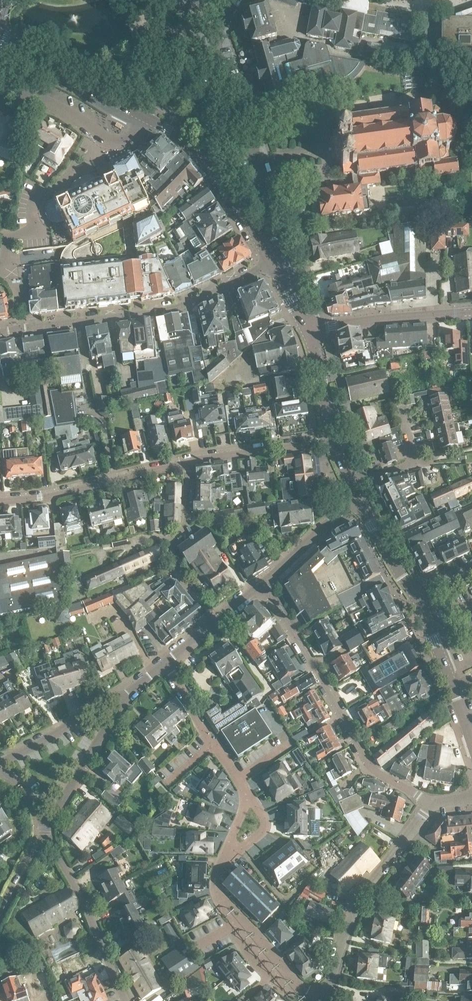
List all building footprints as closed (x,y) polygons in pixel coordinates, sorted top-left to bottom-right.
[(341,11),(367,16),(369,0),(341,0),(340,8),(339,10),(341,11)] [(277,38),(272,21),(267,4),(243,10),(246,21),(242,22),(246,34),(249,33),(253,44),(277,38)] [(357,51),(359,39),(353,38),(353,35),(354,31),(380,36),(381,30),(394,32),(392,39),(411,42),(415,20),(368,12),(367,16),(341,11),(340,17),(327,15),(329,9),(313,6),(307,36),(337,42),(335,48),(350,51),(350,50),(357,51)] [(462,20),(456,20),(442,20),(442,58),(471,58),(471,20),(462,20)] [(282,99),(282,102),(305,96),(301,84),(288,88),(287,84),(289,84),(290,87),(307,82),(310,84),(314,85),(318,87),(321,87),(326,88),(329,88),(332,87),(331,84),(334,83),(338,82),(341,81),(346,79),(350,76),(354,72),(358,67),(360,64),(330,59),(327,51),(327,50),(326,49),(324,47),(322,47),(311,44),(310,44),(308,45),(307,46),(306,46),(305,48),(304,52),(299,51),(301,49),(300,44),(295,41),(290,42),(290,41),(254,51),(260,72),(256,73),(259,83),(263,83),(268,102),(282,99)] [(416,54),(422,53),(419,42),(413,44),(416,54)] [(367,59),(396,64),(420,69),(423,57),(398,52),(398,49),(369,44),(367,59)] [(425,72),(410,74),(412,89),(426,88),(425,72)] [(352,215),(354,214),(356,216),(360,216),(362,213),(363,213),(363,212),(370,211),(367,186),(380,184),(379,173),(423,167),(424,171),(435,171),(436,178),(459,175),(457,160),(449,161),(447,149),(453,145),(456,138),(455,129),(450,124),(442,122),(438,122),(438,121),(440,118),(440,113),(437,110),(432,111),(431,107),(355,118),(351,100),(344,101),(347,112),(348,112),(350,119),(350,121),(337,123),(338,137),(333,137),(334,141),(330,142),(333,159),(336,159),(337,163),(342,162),(344,176),(352,175),(354,189),(321,193),(322,203),(320,204),(322,218),(352,213),(352,215)] [(9,166),(10,164),(21,168),(23,158),(14,155),(15,153),(7,150),(10,140),(16,141),(20,128),(13,125),(14,122),(13,122),(8,119),(7,119),(6,122),(2,120),(4,116),(0,114),(0,162),(9,166)] [(38,148),(46,153),(47,153),(58,134),(54,131),(55,129),(48,125),(50,122),(49,120),(45,117),(42,118),(39,123),(40,124),(32,137),(30,146),(37,150),(38,148)] [(58,134),(47,153),(46,153),(43,158),(59,167),(73,143),(72,143),(74,139),(73,137),(71,136),(72,135),(65,131),(62,136),(58,134)] [(150,144),(147,146),(159,158),(170,146),(162,138),(156,136),(150,143),(150,144)] [(144,145),(138,152),(143,156),(142,157),(154,169),(162,160),(159,158),(147,146),(144,145)] [(162,160),(154,169),(161,176),(167,169),(169,167),(180,156),(170,146),(159,158),(162,160)] [(158,258),(156,254),(172,247),(166,234),(161,224),(159,225),(158,221),(158,222),(156,217),(150,206),(139,183),(145,181),(133,155),(131,152),(111,162),(109,165),(115,178),(109,180),(104,183),(103,179),(99,178),(95,180),(89,177),(75,185),(72,192),(66,194),(62,192),(54,196),(53,199),(53,201),(45,210),(47,217),(58,224),(64,222),(74,243),(127,218),(133,216),(134,228),(137,250),(138,260),(132,261),(126,262),(104,264),(83,267),(63,269),(67,310),(88,308),(109,306),(120,304),(131,303),(136,302),(152,300),(165,298),(176,296),(158,258)] [(138,152),(133,155),(145,181),(139,183),(150,206),(180,176),(178,174),(187,164),(180,156),(169,167),(167,169),(161,176),(154,169),(142,157),(143,156),(138,152)] [(180,176),(150,206),(156,217),(158,222),(158,221),(166,215),(166,214),(173,210),(170,206),(179,196),(183,200),(186,197),(187,196),(183,192),(184,191),(186,192),(188,190),(191,192),(193,190),(194,190),(203,180),(187,164),(178,174),(180,176)] [(193,216),(198,213),(214,201),(205,190),(178,210),(185,220),(186,221),(193,216)] [(198,225),(195,227),(199,233),(225,217),(218,206),(201,216),(198,213),(193,216),(195,220),(198,225)] [(397,214),(398,226),(409,225),(409,213),(397,214)] [(167,234),(174,246),(181,242),(182,244),(189,240),(196,253),(208,246),(199,233),(195,227),(198,225),(195,220),(193,216),(186,221),(187,222),(172,231),(167,234)] [(233,230),(225,217),(199,233),(208,246),(233,230)] [(469,223),(444,225),(444,226),(445,237),(445,238),(470,237),(469,223)] [(172,231),(168,225),(164,228),(167,233),(168,234),(172,231)] [(367,261),(371,277),(374,289),(377,288),(379,295),(387,293),(391,303),(394,303),(426,299),(426,282),(425,225),(409,225),(398,226),(386,227),(390,242),(394,254),(382,257),(367,261)] [(445,250),(445,237),(444,226),(432,227),(433,251),(445,250)] [(311,239),(315,262),(326,260),(326,258),(359,252),(356,232),(342,234),(311,239)] [(250,256),(243,246),(240,240),(239,238),(213,254),(209,257),(215,266),(219,263),(225,272),(250,256)] [(177,253),(184,249),(182,244),(181,242),(174,246),(177,253)] [(379,245),(382,257),(394,254),(390,242),(379,245)] [(156,254),(158,258),(176,296),(188,291),(197,287),(221,275),(215,266),(209,257),(208,254),(207,254),(206,252),(194,260),(189,252),(187,253),(184,249),(177,253),(174,246),(172,247),(156,254)] [(468,251),(468,256),(454,257),(455,275),(469,273),(470,277),(471,276),(471,251),(468,251)] [(32,276),(28,276),(31,305),(30,305),(31,314),(33,316),(40,315),(41,314),(59,312),(59,311),(67,310),(63,269),(61,269),(61,265),(31,268),(32,276)] [(470,277),(469,273),(455,275),(457,294),(471,293),(471,276),(470,277)] [(351,282),(328,289),(331,298),(346,294),(346,293),(358,290),(359,293),(366,291),(374,289),(371,277),(360,280),(351,282)] [(234,308),(270,293),(264,282),(229,296),(234,308)] [(366,291),(370,306),(375,305),(391,303),(387,293),(379,295),(377,288),(374,289),(366,291)] [(325,300),(328,308),(361,301),(360,297),(365,295),(368,307),(370,306),(366,291),(359,293),(358,290),(346,293),(346,294),(331,298),(325,300)] [(7,319),(9,316),(8,307),(6,299),(5,293),(0,294),(0,320),(7,319)] [(275,301),(270,293),(234,308),(235,311),(235,312),(237,318),(239,318),(238,317),(245,314),(245,316),(252,313),(253,311),(262,307),(275,301)] [(327,309),(330,316),(351,315),(350,312),(368,307),(365,295),(360,297),(361,301),(328,308),(327,309)] [(218,359),(204,362),(209,381),(210,385),(231,366),(242,355),(237,352),(236,346),(236,342),(229,343),(227,335),(230,334),(223,298),(210,304),(217,337),(218,342),(219,350),(217,350),(218,359)] [(252,313),(245,316),(249,325),(249,324),(249,325),(269,317),(272,316),(280,313),(275,301),(262,307),(253,311),(252,313)] [(204,339),(205,339),(207,350),(209,350),(210,352),(217,350),(219,350),(218,342),(217,337),(210,304),(198,309),(204,339)] [(239,322),(233,324),(234,332),(235,332),(236,338),(235,338),(236,342),(236,346),(247,342),(243,332),(251,328),(249,325),(249,324),(249,325),(245,316),(245,314),(238,317),(239,318),(237,318),(239,322)] [(188,315),(172,318),(183,375),(192,373),(193,373),(189,350),(195,349),(188,315)] [(253,345),(253,346),(267,333),(273,328),(273,327),(273,326),(269,317),(249,325),(251,328),(243,332),(247,342),(236,346),(237,352),(242,355),(253,345)] [(138,382),(131,383),(135,404),(149,401),(158,399),(158,398),(163,397),(171,395),(170,390),(169,390),(159,337),(154,338),(153,330),(156,329),(155,322),(154,318),(150,319),(150,321),(149,321),(131,323),(134,353),(135,364),(135,366),(136,366),(138,382)] [(160,337),(159,337),(169,390),(170,390),(168,378),(183,375),(172,318),(157,321),(160,337)] [(120,325),(116,325),(118,342),(119,342),(121,355),(122,355),(123,366),(135,364),(134,353),(131,323),(120,325)] [(405,325),(407,348),(428,347),(426,324),(405,325)] [(385,335),(387,361),(390,361),(394,359),(393,349),(407,348),(405,325),(384,327),(385,335)] [(107,328),(97,329),(104,369),(104,368),(104,370),(117,368),(116,358),(112,359),(107,328)] [(253,348),(253,349),(255,348),(266,346),(268,356),(296,350),(294,340),(293,340),(290,328),(273,332),(273,328),(267,333),(253,346),(253,347),(253,348)] [(97,370),(104,369),(97,329),(87,331),(90,351),(89,353),(90,359),(91,359),(92,360),(95,360),(97,370)] [(337,335),(339,344),(338,344),(339,349),(340,349),(342,358),(358,355),(359,359),(363,359),(363,361),(365,361),(366,366),(381,362),(387,361),(385,335),(381,336),(381,339),(364,340),(365,344),(362,344),(360,330),(337,335)] [(43,419),(44,430),(70,427),(78,426),(78,425),(79,425),(75,394),(84,392),(81,371),(82,370),(77,331),(47,335),(55,374),(59,374),(59,379),(57,379),(58,390),(48,391),(51,406),(53,418),(43,419)] [(447,338),(439,339),(439,347),(440,352),(448,352),(448,350),(454,350),(455,367),(469,366),(467,342),(460,343),(459,333),(446,334),(447,338)] [(17,341),(21,365),(45,361),(42,337),(17,341)] [(21,365),(17,341),(0,344),(0,361),(1,370),(2,370),(3,377),(14,376),(14,378),(23,377),(21,365)] [(274,375),(274,374),(278,373),(278,375),(299,370),(297,361),(298,360),(296,350),(268,356),(266,346),(255,348),(253,349),(257,370),(259,370),(261,378),(274,375)] [(195,349),(189,350),(193,373),(192,373),(194,384),(209,381),(204,362),(202,348),(195,349)] [(400,359),(390,361),(387,361),(381,362),(382,365),(390,364),(391,371),(402,369),(406,368),(405,362),(400,363),(400,359)] [(385,370),(345,379),(351,402),(390,393),(385,370)] [(300,377),(273,382),(275,401),(269,402),(269,408),(274,407),(306,402),(304,389),(301,390),(300,377)] [(35,392),(41,391),(40,388),(47,387),(45,379),(33,381),(35,392)] [(214,385),(205,386),(206,394),(215,392),(214,385)] [(266,385),(255,387),(253,387),(255,395),(267,393),(266,385)] [(13,394),(24,392),(23,386),(12,387),(13,394)] [(428,391),(429,395),(429,397),(452,392),(451,386),(428,391)] [(37,405),(39,419),(43,419),(45,418),(52,417),(51,406),(48,391),(47,387),(40,388),(41,391),(43,405),(37,405)] [(124,406),(135,404),(132,388),(120,391),(124,406)] [(199,410),(198,410),(201,426),(213,424),(210,398),(209,398),(201,399),(199,389),(191,390),(194,405),(198,404),(199,410)] [(405,394),(404,390),(392,392),(393,398),(404,396),(403,394),(405,394)] [(235,401),(234,391),(227,392),(228,402),(235,401)] [(414,398),(429,395),(428,391),(413,395),(414,395),(405,397),(407,407),(415,405),(414,398)] [(209,394),(210,398),(213,424),(226,422),(223,406),(219,407),(217,393),(209,394)] [(172,403),(171,395),(163,397),(165,404),(172,403)] [(431,404),(428,405),(429,411),(432,410),(432,411),(434,418),(452,414),(450,407),(448,395),(429,399),(431,404)] [(98,412),(99,411),(107,409),(111,409),(113,408),(110,397),(108,397),(95,399),(98,412)] [(274,407),(276,418),(276,420),(278,420),(303,416),(305,416),(308,416),(308,415),(306,402),(274,407)] [(229,426),(235,425),(236,434),(248,433),(246,416),(240,416),(239,411),(229,412),(229,406),(225,406),(227,414),(229,426)] [(270,412),(259,414),(261,431),(273,429),(272,418),(276,418),(274,407),(269,408),(270,412)] [(374,407),(358,412),(362,426),(378,422),(378,420),(374,407)] [(245,410),(246,416),(248,433),(261,431),(259,414),(257,408),(245,410)] [(106,419),(109,418),(107,409),(99,411),(100,414),(106,419)] [(193,439),(190,421),(184,422),(182,411),(167,414),(169,425),(173,424),(176,443),(180,442),(181,443),(184,442),(185,441),(193,439)] [(452,414),(434,418),(435,423),(436,428),(454,424),(452,414)] [(307,432),(305,416),(303,416),(278,420),(279,426),(281,426),(283,436),(307,432)] [(156,417),(141,420),(143,430),(144,432),(147,431),(152,449),(167,446),(163,428),(159,429),(156,417)] [(367,441),(379,437),(391,434),(391,433),(393,432),(393,431),(390,431),(390,430),(386,417),(378,420),(378,422),(362,426),(367,441)] [(143,430),(142,426),(140,418),(133,420),(136,432),(143,430)] [(454,424),(436,428),(437,435),(438,438),(456,434),(459,433),(457,423),(454,424)] [(70,427),(73,440),(72,440),(75,450),(79,467),(80,467),(82,468),(85,467),(86,466),(96,463),(91,446),(89,440),(79,443),(77,434),(80,433),(78,426),(70,427)] [(391,433),(391,434),(379,437),(382,447),(381,447),(387,464),(397,461),(394,448),(403,445),(402,441),(398,428),(390,430),(390,431),(393,431),(393,432),(391,433)] [(137,434),(121,437),(125,456),(141,452),(137,434)] [(456,434),(438,438),(440,448),(448,446),(449,451),(457,449),(456,445),(458,444),(456,434)] [(79,469),(79,467),(72,440),(64,442),(67,453),(58,455),(62,473),(79,469)] [(28,449),(16,450),(19,478),(31,477),(29,453),(28,449)] [(4,461),(5,461),(7,479),(19,478),(16,450),(3,451),(4,461)] [(35,453),(29,453),(31,477),(43,476),(41,459),(36,460),(35,453)] [(289,479),(281,480),(284,501),(293,500),(293,502),(303,501),(309,500),(309,497),(320,496),(317,476),(315,456),(309,457),(307,457),(306,453),(285,456),(283,456),(283,457),(284,466),(287,466),(287,467),(289,479)] [(245,505),(245,507),(247,506),(253,505),(252,498),(254,491),(255,488),(255,484),(270,483),(268,468),(256,469),(255,459),(246,460),(247,470),(246,470),(246,474),(241,474),(243,489),(243,491),(244,500),(245,505)] [(211,481),(210,481),(213,481),(212,477),(210,477),(210,475),(218,478),(218,477),(216,481),(221,481),(221,482),(225,481),(225,485),(232,484),(232,492),(243,491),(243,489),(241,474),(228,476),(227,462),(202,465),(200,466),(198,468),(197,481),(211,481)] [(436,476),(433,466),(428,468),(431,477),(436,476)] [(380,493),(382,497),(402,486),(411,485),(416,484),(416,483),(424,481),(421,470),(414,472),(407,474),(407,473),(391,476),(375,484),(380,493)] [(471,478),(451,487),(456,498),(471,491),(471,481),(471,478)] [(416,483),(416,484),(418,490),(425,488),(424,481),(416,483)] [(197,483),(197,493),(201,493),(201,492),(208,492),(208,494),(214,494),(214,493),(220,493),(221,495),(225,495),(225,493),(230,493),(230,488),(221,488),(214,488),(214,483),(197,483)] [(167,504),(167,505),(180,505),(180,485),(167,485),(167,504)] [(402,486),(382,497),(387,508),(405,499),(416,494),(411,485),(402,486)] [(451,487),(431,496),(436,507),(448,502),(451,509),(459,506),(460,506),(458,501),(456,498),(451,487)] [(126,511),(129,523),(147,519),(144,504),(149,503),(146,491),(137,493),(137,491),(129,493),(130,495),(128,496),(132,509),(126,511)] [(201,493),(197,493),(197,501),(197,502),(214,502),(214,499),(221,499),(221,495),(220,493),(214,493),(214,494),(208,494),(208,492),(201,492),(201,493)] [(389,511),(392,519),(426,503),(422,495),(416,498),(416,499),(408,504),(405,499),(387,508),(389,511)] [(118,500),(103,504),(111,535),(116,534),(113,523),(124,520),(118,500)] [(243,507),(243,508),(248,515),(249,517),(266,515),(266,516),(269,516),(273,515),(274,528),(281,527),(282,535),(291,533),(291,528),(294,528),(291,504),(303,503),(303,501),(293,502),(293,500),(284,501),(253,505),(247,506),(245,507),(243,507)] [(207,511),(214,511),(215,514),(220,513),(219,503),(214,503),(214,502),(197,502),(197,501),(196,501),(196,502),(194,502),(194,512),(207,512),(207,511)] [(291,504),(294,528),(314,525),(312,512),(316,512),(318,509),(317,503),(314,501),(303,503),(291,504)] [(426,503),(392,519),(399,531),(403,529),(402,528),(431,513),(426,504),(426,503)] [(112,540),(111,535),(103,504),(87,508),(92,528),(103,525),(107,542),(112,540)] [(180,524),(180,505),(167,505),(167,506),(166,524),(180,524)] [(64,527),(66,527),(67,531),(81,528),(80,523),(76,507),(60,511),(64,527)] [(461,528),(463,533),(471,529),(471,507),(462,511),(461,508),(454,511),(461,528)] [(233,510),(233,511),(236,524),(239,523),(237,515),(242,514),(243,517),(248,515),(243,508),(233,510)] [(416,529),(405,535),(413,551),(431,543),(457,530),(461,528),(454,511),(454,510),(449,513),(441,517),(439,518),(416,529)] [(34,536),(33,531),(49,529),(47,511),(38,512),(30,513),(31,520),(25,520),(27,536),(34,536)] [(215,514),(218,525),(232,522),(233,525),(236,524),(233,511),(220,513),(215,514)] [(18,517),(5,518),(6,534),(12,534),(12,540),(22,539),(21,522),(18,522),(18,517)] [(159,532),(158,521),(151,521),(152,533),(159,532)] [(333,536),(325,542),(330,552),(339,548),(339,549),(361,538),(354,523),(332,534),(333,536)] [(54,525),(55,538),(56,549),(57,554),(67,551),(65,534),(62,534),(61,524),(54,525)] [(216,546),(205,530),(184,545),(180,548),(178,549),(190,565),(192,564),(208,586),(211,584),(217,593),(222,590),(223,591),(235,582),(212,549),(216,546)] [(237,554),(243,565),(237,569),(245,583),(248,581),(248,580),(251,577),(253,579),(268,568),(266,565),(272,561),(256,533),(245,540),(241,532),(236,535),(240,541),(230,548),(229,550),(232,555),(234,556),(237,554)] [(39,550),(56,549),(55,538),(38,539),(39,550)] [(112,546),(111,546),(112,548),(113,548),(128,545),(127,538),(111,541),(112,546)] [(457,539),(450,542),(451,545),(457,558),(458,558),(470,552),(469,549),(468,547),(464,540),(464,539),(462,540),(458,541),(457,539)] [(449,540),(436,547),(438,551),(439,551),(441,556),(438,558),(441,565),(442,565),(445,563),(445,564),(457,558),(451,545),(450,542),(449,540)] [(350,547),(355,558),(368,552),(362,541),(350,547)] [(431,543),(413,551),(418,562),(421,570),(423,574),(437,568),(436,567),(440,566),(436,559),(434,554),(436,553),(431,543)] [(157,547),(119,564),(123,575),(162,558),(157,547)] [(289,586),(279,592),(294,619),(300,615),(306,626),(343,606),(345,610),(363,601),(362,599),(367,596),(367,595),(385,586),(380,576),(379,574),(366,580),(355,558),(350,547),(332,556),(325,549),(321,552),(318,549),(286,580),(289,586)] [(70,552),(57,554),(57,555),(60,570),(72,569),(70,552)] [(366,580),(379,574),(371,559),(368,552),(355,558),(366,580)] [(61,578),(57,555),(0,567),(0,592),(61,578)] [(89,590),(123,575),(119,564),(84,580),(89,590)] [(61,578),(0,592),(0,614),(1,616),(64,603),(61,589),(62,588),(61,578)] [(141,581),(112,593),(116,604),(127,616),(144,602),(143,601),(153,593),(143,582),(143,583),(141,581)] [(178,617),(188,629),(204,616),(176,582),(161,593),(168,602),(173,597),(181,606),(176,610),(174,612),(178,617)] [(349,617),(389,597),(391,596),(385,586),(367,595),(367,596),(362,599),(363,601),(345,610),(349,617)] [(83,602),(88,614),(110,605),(110,606),(116,604),(112,593),(92,601),(91,598),(83,602)] [(143,601),(144,602),(174,640),(185,631),(175,619),(178,617),(174,612),(176,610),(174,609),(163,617),(155,608),(159,605),(156,601),(159,598),(154,593),(153,593),(143,601)] [(389,597),(349,617),(354,627),(358,625),(394,608),(389,597)] [(49,621),(55,620),(56,625),(71,621),(70,617),(85,613),(82,602),(67,606),(53,609),(46,611),(49,621)] [(127,616),(128,618),(136,634),(148,625),(166,646),(174,640),(144,602),(127,616)] [(251,637),(255,642),(245,649),(254,663),(255,663),(265,655),(266,654),(257,642),(258,641),(261,645),(266,641),(270,637),(267,633),(270,631),(272,629),(278,639),(284,636),(277,624),(274,626),(270,621),(271,621),(256,604),(255,605),(246,613),(247,614),(238,622),(251,637)] [(342,608),(339,609),(338,612),(340,616),(343,617),(345,615),(346,613),(344,608),(342,608)] [(367,638),(371,636),(401,622),(394,608),(358,625),(365,639),(367,638)] [(312,630),(319,642),(319,643),(336,633),(332,626),(330,627),(327,621),(312,630)] [(344,628),(341,622),(335,625),(339,631),(344,628)] [(367,661),(371,666),(396,651),(393,646),(407,638),(406,635),(402,626),(404,625),(402,622),(402,623),(359,647),(367,661)] [(319,649),(322,650),(325,656),(341,647),(340,643),(344,641),(350,652),(364,644),(356,630),(342,638),(338,640),(339,639),(336,633),(319,643),(319,642),(318,643),(318,644),(318,646),(319,649)] [(128,635),(111,644),(120,662),(138,653),(128,635)] [(52,641),(55,648),(61,646),(58,638),(52,641)] [(41,643),(42,648),(44,655),(50,653),(48,646),(47,646),(46,642),(41,643)] [(112,667),(120,662),(111,644),(103,648),(101,643),(89,649),(92,654),(102,673),(113,668),(112,667)] [(366,669),(360,672),(373,695),(378,692),(379,691),(422,667),(409,644),(396,651),(371,666),(366,669)] [(223,678),(240,702),(244,707),(256,698),(262,694),(242,665),(243,664),(230,645),(209,659),(222,678),(223,678)] [(269,660),(268,661),(273,669),(273,670),(275,669),(289,661),(285,653),(283,655),(281,650),(267,658),(269,660)] [(15,654),(6,659),(15,676),(16,676),(19,674),(22,673),(25,671),(15,654)] [(74,657),(76,663),(75,663),(77,669),(82,685),(91,682),(83,661),(81,662),(79,655),(74,657)] [(269,660),(267,658),(265,655),(255,663),(258,668),(268,661),(269,660)] [(331,669),(334,674),(343,669),(358,660),(359,660),(360,659),(358,655),(349,660),(347,657),(330,667),(331,669)] [(0,658),(0,662),(2,668),(9,666),(4,657),(0,658)] [(59,686),(61,692),(82,685),(77,669),(75,663),(66,666),(64,659),(54,662),(57,669),(55,669),(52,670),(52,672),(56,686),(57,686),(58,686),(59,686)] [(356,672),(363,668),(359,660),(358,660),(343,669),(334,674),(339,682),(356,672)] [(289,661),(273,670),(283,686),(290,681),(288,677),(294,673),(292,669),(293,668),(289,661)] [(422,667),(379,691),(385,702),(391,699),(428,681),(424,672),(425,671),(423,667),(422,667)] [(39,698),(45,696),(47,702),(63,697),(61,692),(59,686),(58,686),(57,686),(56,686),(52,672),(52,670),(37,675),(41,690),(35,692),(37,697),(39,696),(39,698)] [(292,682),(299,694),(316,684),(310,675),(300,681),(296,683),(294,681),(292,682)] [(9,681),(4,684),(8,693),(20,715),(31,708),(24,694),(17,697),(14,692),(14,691),(9,681)] [(391,699),(400,714),(420,703),(428,698),(428,699),(436,695),(434,689),(433,690),(428,681),(391,699)] [(274,703),(281,698),(284,703),(299,694),(292,682),(285,686),(277,691),(276,692),(271,696),(269,697),(272,701),(274,703)] [(296,720),(302,716),(311,712),(322,705),(314,691),(303,698),(306,703),(291,712),(296,720)] [(10,720),(20,715),(8,693),(0,697),(0,703),(10,720)] [(176,698),(154,715),(161,722),(163,722),(176,736),(180,733),(180,732),(175,726),(179,724),(189,716),(176,698)] [(256,698),(244,707),(240,702),(221,714),(216,706),(214,707),(210,701),(200,707),(204,713),(203,714),(217,735),(221,733),(255,711),(256,710),(262,706),(256,698)] [(386,705),(361,720),(366,729),(378,722),(376,717),(381,714),(385,722),(400,714),(391,699),(385,702),(387,705),(386,705)] [(368,704),(356,711),(361,720),(386,705),(383,700),(379,702),(378,703),(376,700),(368,704)] [(10,720),(0,703),(0,725),(10,720)] [(421,710),(418,704),(412,707),(415,713),(421,710)] [(311,712),(302,716),(308,727),(317,722),(319,726),(330,719),(322,705),(311,712)] [(288,715),(282,707),(276,711),(282,719),(288,715)] [(255,711),(221,733),(233,752),(229,754),(233,760),(237,757),(238,758),(273,736),(256,710),(255,711)] [(172,746),(173,745),(178,739),(176,736),(163,722),(161,722),(154,715),(152,717),(150,714),(135,728),(153,750),(165,739),(172,746)] [(407,746),(433,724),(424,714),(399,736),(407,746)] [(392,720),(386,723),(389,728),(395,725),(392,720)] [(384,732),(389,728),(386,723),(381,726),(384,732)] [(318,740),(320,746),(336,737),(330,727),(307,739),(310,744),(318,740)] [(306,730),(292,738),(296,743),(309,735),(306,730)] [(365,735),(368,741),(373,737),(370,732),(365,735)] [(426,761),(423,779),(453,784),(455,768),(450,767),(452,751),(441,749),(443,737),(432,735),(431,747),(422,745),(417,762),(424,764),(425,761),(426,761)] [(381,767),(407,746),(399,736),(373,758),(381,767)] [(318,760),(341,748),(336,737),(320,746),(323,751),(316,755),(318,760)] [(173,745),(180,752),(186,747),(178,739),(173,745)] [(299,749),(305,745),(302,740),(296,743),(299,749)] [(292,753),(296,758),(301,754),(298,749),(292,753)] [(389,771),(391,772),(391,773),(405,781),(406,779),(408,780),(410,776),(408,775),(410,771),(406,769),(407,767),(417,759),(410,750),(400,759),(395,763),(395,764),(394,767),(391,765),(389,771)] [(135,763),(131,768),(115,754),(108,761),(110,763),(101,772),(114,784),(115,783),(120,788),(126,781),(132,786),(143,773),(135,763)] [(326,774),(333,788),(338,785),(335,781),(341,778),(342,778),(352,773),(351,772),(353,771),(349,763),(347,764),(342,754),(331,760),(336,769),(331,772),(326,774)] [(155,769),(146,758),(137,764),(147,776),(155,769)] [(269,787),(270,788),(287,778),(286,777),(278,765),(270,770),(272,773),(264,778),(265,780),(264,781),(268,788),(269,787)] [(200,766),(195,771),(198,775),(203,770),(200,766)] [(202,781),(203,781),(206,783),(206,782),(222,794),(223,793),(223,792),(226,789),(229,784),(225,781),(226,779),(218,774),(217,776),(209,770),(202,781)] [(290,775),(286,777),(287,778),(270,788),(272,791),(271,792),(277,803),(299,788),(290,775)] [(355,783),(354,785),(357,794),(369,789),(375,792),(384,792),(385,787),(378,781),(373,780),(364,781),(363,786),(355,783)] [(219,806),(223,800),(225,797),(226,796),(223,793),(222,794),(206,782),(206,783),(199,792),(205,797),(204,798),(212,803),(213,802),(219,806)] [(318,784),(317,782),(311,785),(314,791),(320,788),(324,787),(322,783),(318,784)] [(333,788),(327,792),(332,799),(344,792),(343,791),(339,785),(338,785),(333,788)] [(173,791),(176,795),(181,790),(178,787),(173,791)] [(109,788),(102,796),(117,810),(124,801),(109,788)] [(334,800),(336,804),(348,799),(344,792),(332,799),(333,801),(334,800)] [(336,804),(342,814),(343,816),(358,810),(364,808),(364,807),(358,794),(358,795),(352,797),(348,799),(336,804)] [(373,795),(370,806),(388,811),(392,800),(373,795)] [(393,799),(392,800),(388,811),(389,811),(387,820),(399,823),(404,803),(393,799)] [(167,809),(162,802),(156,805),(161,813),(167,809)] [(89,803),(76,819),(96,837),(112,817),(96,803),(89,803)] [(287,820),(287,822),(311,822),(315,822),(315,808),(305,808),(305,803),(294,803),(294,807),(288,807),(287,817),(287,820)] [(210,827),(211,824),(217,827),(218,827),(222,813),(200,806),(200,807),(191,805),(186,818),(195,821),(195,822),(210,827)] [(358,810),(343,816),(346,819),(351,827),(358,837),(368,825),(358,810)] [(5,836),(7,840),(12,836),(12,833),(11,832),(12,831),(6,822),(7,821),(1,813),(0,814),(0,840),(5,836)] [(116,821),(125,829),(131,823),(121,814),(116,821)] [(442,837),(442,841),(471,838),(471,818),(455,820),(456,829),(445,830),(445,837),(442,837)] [(91,843),(96,837),(76,819),(63,835),(82,852),(90,842),(91,843)] [(441,837),(442,837),(445,837),(445,830),(456,829),(455,820),(438,822),(438,824),(436,824),(425,839),(435,846),(441,837)] [(311,837),(311,822),(287,822),(285,822),(285,824),(285,827),(285,834),(294,834),(294,837),(311,837)] [(176,830),(153,829),(153,836),(175,838),(176,830)] [(99,842),(105,848),(115,838),(109,832),(99,842)] [(213,850),(213,841),(209,841),(205,841),(205,835),(187,834),(187,836),(187,851),(187,853),(206,853),(206,854),(208,854),(208,853),(213,853),(213,850)] [(344,840),(340,835),(334,841),(339,846),(344,840)] [(441,852),(471,848),(471,838),(442,841),(442,842),(440,842),(441,852)] [(115,860),(129,849),(125,843),(110,853),(115,860)] [(294,843),(283,851),(291,861),(302,852),(294,843)] [(380,861),(361,843),(347,858),(363,873),(366,870),(369,873),(380,861)] [(109,845),(108,846),(106,848),(93,857),(97,862),(114,850),(109,845)] [(155,848),(148,851),(148,852),(151,859),(152,859),(159,856),(159,855),(156,848),(155,848)] [(446,861),(464,859),(465,860),(468,859),(469,858),(471,858),(471,848),(441,852),(440,852),(434,853),(435,863),(437,865),(447,864),(446,861)] [(275,858),(273,860),(280,869),(291,861),(283,851),(282,853),(275,858)] [(291,861),(299,870),(309,861),(302,852),(291,861)] [(347,891),(363,873),(347,858),(330,876),(347,891)] [(418,858),(410,868),(423,878),(431,868),(418,858)] [(273,860),(262,869),(269,878),(280,869),(273,860)] [(291,861),(280,869),(288,879),(290,877),(297,872),(299,870),(291,861)] [(183,864),(182,878),(204,879),(204,876),(206,876),(206,864),(188,863),(188,864),(183,864)] [(98,885),(102,892),(122,882),(118,875),(123,873),(120,867),(93,881),(96,886),(98,885)] [(401,878),(402,878),(415,889),(423,878),(410,868),(409,867),(401,878)] [(269,878),(277,887),(288,879),(280,869),(269,878)] [(235,880),(243,888),(252,880),(243,872),(239,876),(235,880)] [(456,872),(455,886),(465,887),(465,894),(471,894),(471,872),(456,872)] [(204,880),(204,879),(182,878),(178,878),(177,892),(178,892),(178,899),(188,900),(188,894),(194,894),(194,891),(203,891),(203,889),(205,889),(206,881),(204,881),(204,880)] [(407,899),(415,889),(402,878),(394,889),(407,899)] [(227,889),(235,897),(243,888),(235,880),(231,884),(227,889)] [(243,888),(251,896),(260,888),(252,880),(243,888)] [(116,900),(119,905),(135,897),(132,890),(127,893),(122,882),(102,892),(105,899),(103,900),(106,905),(116,900)] [(309,885),(303,893),(309,897),(320,903),(326,895),(309,885)] [(69,888),(21,914),(35,937),(52,928),(51,926),(81,907),(69,888)] [(235,897),(243,905),(251,896),(243,888),(235,897)] [(251,896),(260,905),(268,896),(260,888),(251,896)] [(243,905),(251,913),(260,905),(251,896),(243,905)] [(260,905),(268,913),(272,909),(276,904),(268,896),(260,905)] [(116,921),(119,927),(140,917),(136,910),(141,907),(137,898),(136,899),(135,897),(119,905),(122,911),(111,916),(114,921),(116,921)] [(287,917),(291,923),(295,916),(305,900),(300,897),(287,917)] [(207,920),(206,919),(205,915),(209,913),(211,912),(205,902),(199,906),(199,905),(194,908),(192,903),(184,907),(187,912),(186,912),(183,914),(187,921),(186,921),(189,926),(191,929),(198,925),(207,920)] [(335,913),(311,903),(306,916),(330,925),(335,913)] [(251,913),(259,921),(264,917),(268,913),(260,905),(251,913)] [(419,924),(418,927),(429,927),(429,906),(419,906),(419,924)] [(461,928),(471,929),(471,912),(469,912),(468,919),(465,919),(465,918),(461,918),(461,928)] [(161,926),(162,926),(172,920),(169,915),(158,921),(161,926)] [(372,925),(373,927),(373,928),(392,932),(395,920),(376,916),(375,921),(373,922),(372,925)] [(143,924),(140,917),(119,927),(123,934),(121,935),(124,940),(151,926),(148,921),(143,924)] [(270,934),(273,938),(274,937),(277,941),(279,944),(280,944),(285,940),(286,942),(292,937),(280,922),(269,932),(270,933),(270,934)] [(171,923),(167,926),(176,942),(180,939),(171,923)] [(403,929),(402,935),(410,936),(410,934),(417,936),(418,927),(419,924),(412,923),(411,931),(403,929)] [(430,927),(429,927),(418,927),(417,936),(430,936),(430,927)] [(370,933),(372,935),(371,940),(390,944),(392,932),(373,928),(373,929),(371,930),(370,933)] [(471,939),(471,929),(461,928),(460,928),(453,928),(453,938),(454,938),(457,938),(471,939)] [(416,943),(416,942),(417,937),(417,936),(410,934),(410,936),(402,935),(401,940),(416,943)] [(294,961),(295,962),(311,951),(310,949),(302,938),(294,944),(296,947),(288,953),(289,954),(288,955),(293,962),(294,961)] [(22,948),(25,955),(39,949),(35,941),(22,948)] [(162,960),(177,982),(179,981),(199,969),(200,968),(197,964),(188,951),(182,941),(176,944),(179,949),(162,960)] [(417,959),(417,966),(429,966),(429,963),(429,959),(429,941),(416,942),(416,959),(417,959)] [(453,959),(471,960),(471,942),(468,942),(467,949),(453,949),(453,959)] [(119,960),(131,980),(152,968),(140,948),(119,960)] [(312,961),(317,958),(311,951),(295,962),(298,966),(297,968),(304,977),(317,968),(312,961)] [(40,960),(38,954),(28,958),(31,964),(40,960)] [(217,965),(227,979),(243,966),(243,967),(245,966),(243,964),(242,962),(236,954),(234,955),(229,959),(227,957),(217,965)] [(356,964),(358,966),(378,969),(379,957),(359,955),(359,959),(357,960),(356,964)] [(60,965),(66,978),(84,970),(82,965),(83,964),(80,956),(60,965)] [(251,978),(245,970),(244,968),(243,967),(243,966),(227,979),(231,983),(230,984),(231,985),(232,985),(235,990),(237,988),(240,992),(249,985),(246,981),(251,978)] [(355,972),(357,974),(357,978),(370,980),(370,981),(383,982),(384,975),(377,974),(378,969),(358,966),(358,967),(356,968),(355,972)] [(414,982),(428,982),(429,966),(417,966),(415,966),(415,972),(414,982)] [(152,968),(131,980),(143,1000),(163,988),(152,968)] [(189,999),(208,993),(203,969),(200,971),(182,985),(181,986),(187,998),(180,1000),(190,1000),(189,999)] [(408,978),(407,984),(407,987),(410,987),(415,988),(414,982),(415,972),(406,971),(405,978),(408,978)] [(461,985),(465,985),(465,982),(471,982),(471,972),(460,971),(460,975),(450,975),(450,985),(461,986),(461,985)] [(77,993),(100,983),(97,974),(82,981),(80,975),(71,979),(77,993)] [(25,987),(26,986),(22,976),(2,983),(8,1000),(30,1000),(25,987)] [(428,982),(414,982),(415,988),(415,990),(418,990),(427,991),(433,992),(441,993),(441,992),(444,992),(446,993),(447,985),(442,984),(442,983),(428,982)] [(100,983),(77,993),(80,1000),(108,1000),(100,983)] [(406,992),(389,988),(387,1000),(377,998),(376,1000),(404,1000),(406,992)] [(418,990),(415,990),(414,998),(414,1000),(423,1000),(424,991),(418,990)] [(79,998),(76,991),(61,998),(63,1000),(72,1000),(79,998)] [(278,998),(277,999),(271,992),(266,997),(265,998),(261,995),(261,994),(256,1000),(257,1000),(281,1000),(278,998)]
